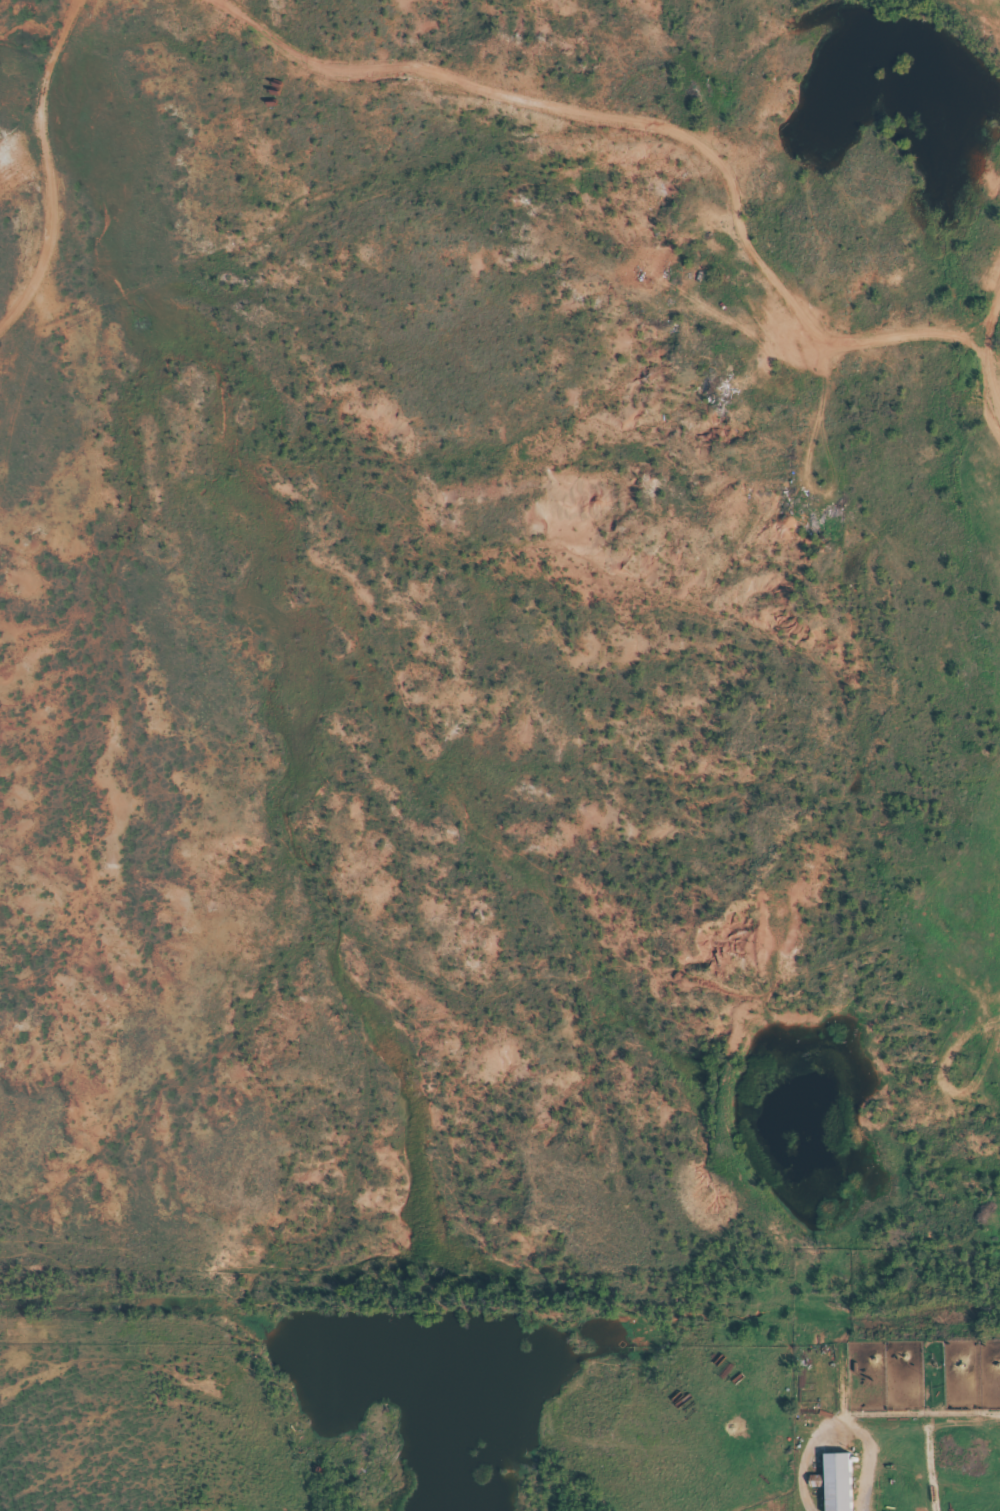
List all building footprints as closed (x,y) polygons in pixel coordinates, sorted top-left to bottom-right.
[(850,1462),(824,1463),(825,1510),(850,1510),(850,1462)]
